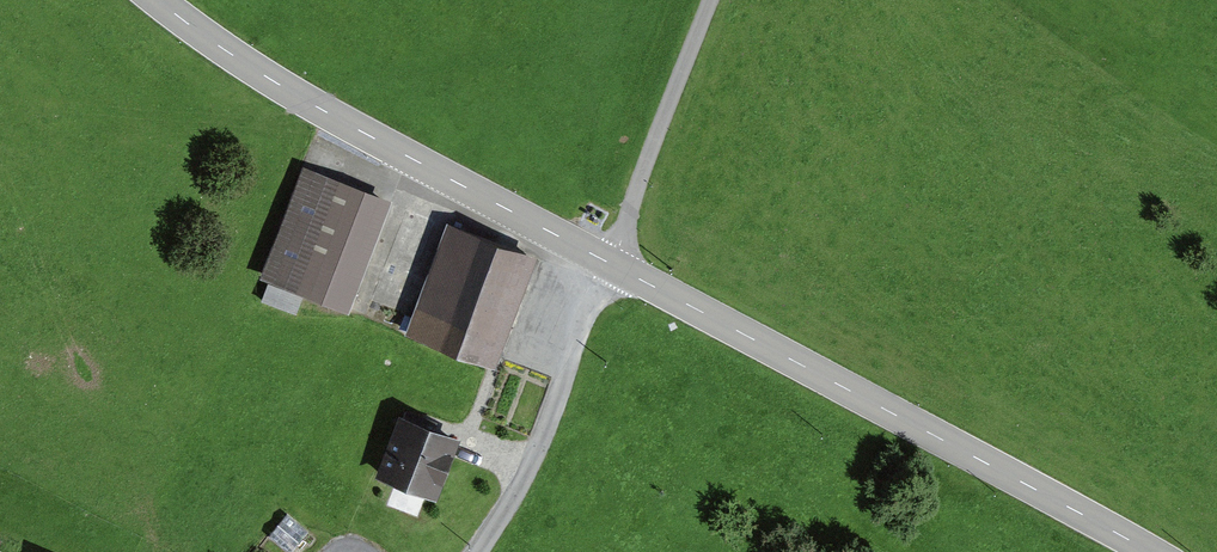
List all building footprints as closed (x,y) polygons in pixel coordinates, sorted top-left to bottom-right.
[(349,314),(394,205),(308,170),(263,280),(349,314)] [(496,372),(538,261),(450,228),(408,339),(496,372)] [(426,521),(454,443),(400,423),(378,481),(395,488),(388,507),(426,521)]
